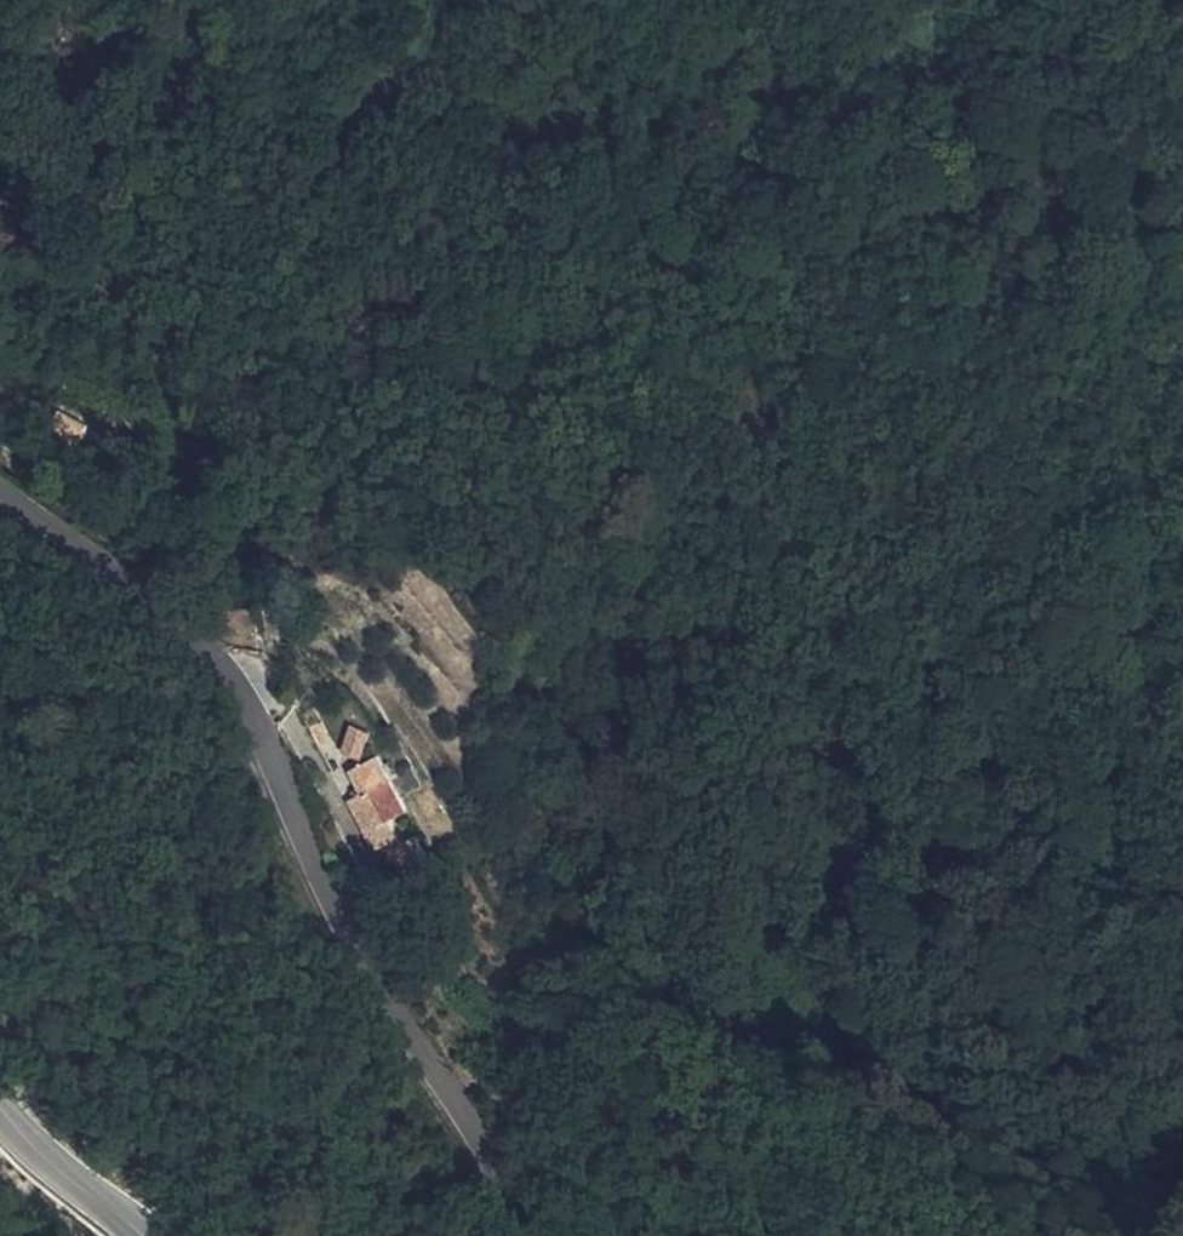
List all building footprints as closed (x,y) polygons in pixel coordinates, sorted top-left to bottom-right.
[(347,748),(364,753),(372,727),(355,722),(347,748)] [(364,790),(350,797),(370,835),(416,810),(408,795),(432,782),(413,748),(396,758),(389,746),(352,767),(364,790)] [(412,828),(385,842),(406,884),(433,872),(412,828)] [(386,893),(406,884),(385,842),(365,851),(386,893)]
